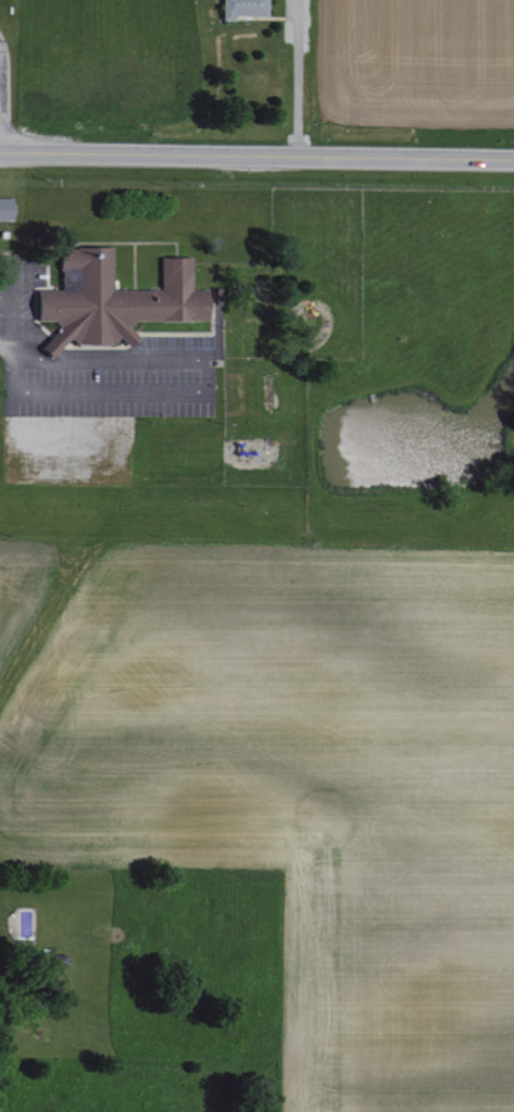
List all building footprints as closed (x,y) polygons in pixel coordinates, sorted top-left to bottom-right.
[(235,20),(235,15),(268,16),(268,0),(224,0),(223,20),(235,20)] [(14,220),(15,197),(0,196),(0,219),(14,220)] [(210,322),(210,290),(193,290),(193,258),(161,258),(161,290),(114,290),(114,248),(63,248),(62,290),(39,290),(39,322),(52,322),(52,346),(136,346),(136,322),(210,322)]
